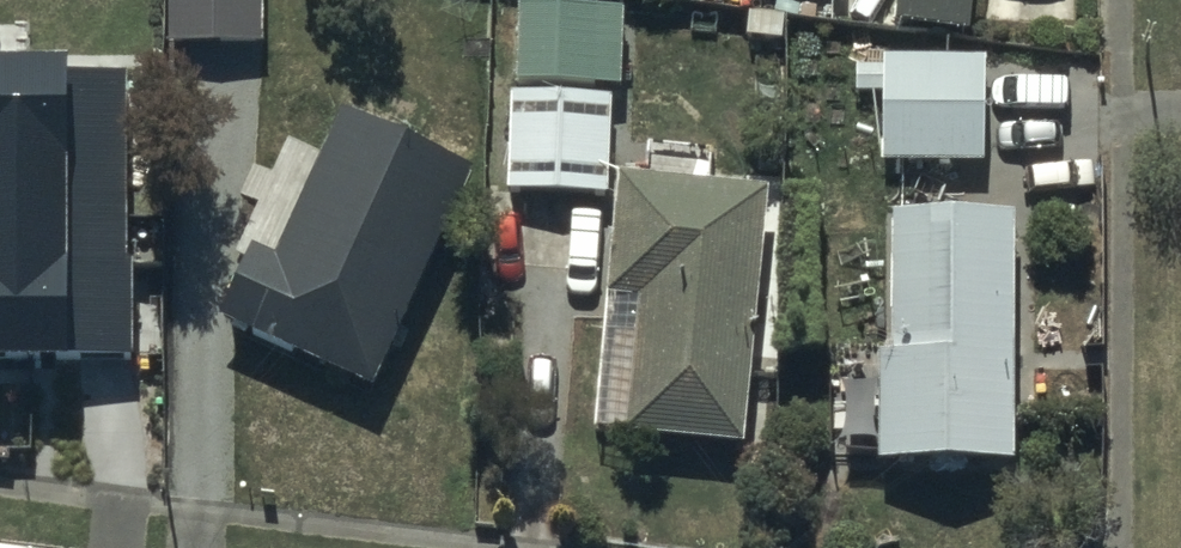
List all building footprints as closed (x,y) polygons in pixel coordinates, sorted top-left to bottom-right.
[(163,49),(259,49),(259,0),(163,0),(163,49)] [(894,29),(966,36),(970,0),(897,0),(894,29)] [(619,15),(518,12),(517,92),(617,94),(619,15)] [(850,98),(876,99),(876,169),(983,169),(983,62),(875,62),(875,72),(851,72),(850,98)] [(604,101),(509,99),(507,194),(603,196),(604,101)] [(251,257),(219,328),(371,395),(465,183),(335,125),(272,266),(251,257)] [(761,198),(617,183),(589,436),(734,451),(761,198)] [(1011,226),(887,226),(887,359),(876,359),(876,467),(1011,467),(1011,226)]
